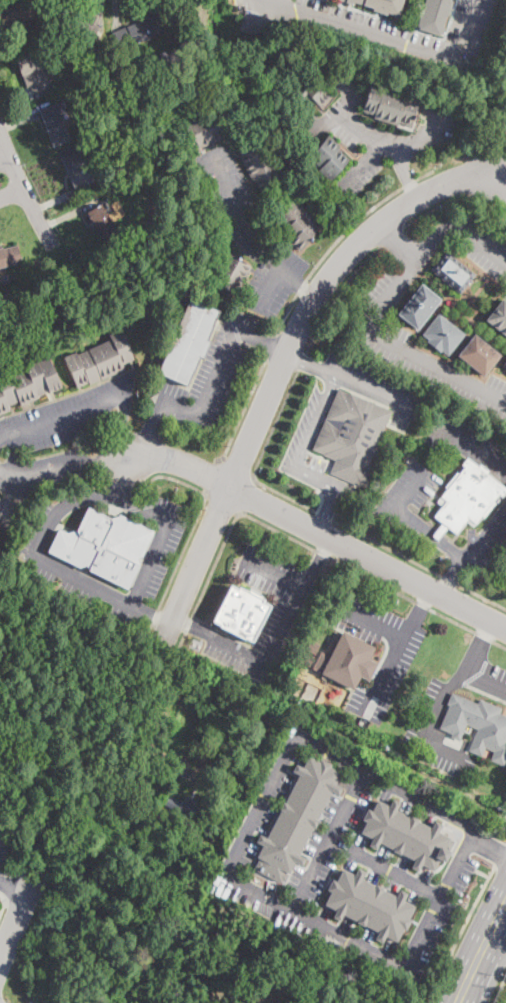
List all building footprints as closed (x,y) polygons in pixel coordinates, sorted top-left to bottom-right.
[(7,25),(0,27),(0,7),(26,0),(29,0),(34,18),(23,21),(27,34),(11,39),(7,25)] [(53,18),(62,0),(65,0),(77,7),(78,6),(96,16),(93,22),(100,26),(90,43),(82,39),(85,34),(81,33),(53,18)] [(354,4),(339,0),(404,0),(399,16),(388,13),(388,14),(373,10),(374,8),(355,2),(354,4)] [(419,28),(427,0),(451,0),(454,1),(449,16),(447,15),(444,26),(445,27),(443,34),(441,33),(440,35),(419,28)] [(152,38),(143,41),(143,39),(118,48),(112,32),(142,21),(140,15),(156,9),(163,30),(151,34),(152,38)] [(290,25),(252,34),(239,30),(245,11),(290,25)] [(47,24),(43,30),(38,27),(43,20),(47,24)] [(39,62),(43,71),(45,70),(52,87),(31,96),(16,60),(35,51),(39,62)] [(175,62),(163,65),(161,54),(172,51),(175,62)] [(310,75),(331,94),(320,107),(313,100),(303,111),(282,92),(292,81),(299,87),(310,75)] [(414,112),(410,125),(398,122),(398,125),(372,117),(373,114),(362,111),(370,85),(417,100),(414,112)] [(71,139),(53,146),(39,109),(63,100),(66,107),(59,110),(71,139)] [(212,142),(195,150),(182,123),(211,109),(224,136),(212,142)] [(114,123),(108,125),(105,119),(110,116),(114,123)] [(284,181),(261,192),(234,135),(259,123),(266,137),(265,138),(272,152),(270,152),(284,181)] [(349,158),(329,180),(317,169),(319,167),(307,157),(327,134),(339,145),(337,147),(349,158)] [(80,154),(88,170),(92,168),(95,173),(91,175),(93,181),(89,183),(91,188),(79,195),(61,158),(78,150),(80,154)] [(319,226),(300,250),(290,243),(293,239),(283,232),(285,229),(275,221),(293,199),(303,206),(301,208),(311,217),(309,219),(319,226)] [(119,232),(103,241),(86,212),(99,204),(102,202),(119,232)] [(21,261),(0,266),(0,245),(2,244),(3,249),(17,246),(21,261)] [(476,274),(460,293),(431,269),(447,249),(476,274)] [(11,282),(3,285),(1,277),(9,274),(11,282)] [(440,300),(417,329),(397,313),(420,284),(420,283),(440,300)] [(210,342),(203,358),(200,356),(187,385),(157,372),(189,298),(218,311),(205,340),(210,342)] [(502,299),(505,302),(505,336),(486,320),(502,299)] [(17,312),(9,315),(6,307),(14,305),(17,312)] [(465,334),(448,355),(442,350),(441,352),(427,341),(428,340),(422,335),(439,313),(465,334)] [(120,329),(133,359),(123,364),(125,369),(90,384),(89,382),(77,387),(64,357),(76,352),(77,354),(111,340),(109,334),(120,329)] [(485,374),(483,376),(457,355),(474,334),(500,355),(485,374)] [(11,411),(0,416),(0,374),(7,371),(9,376),(26,368),(24,363),(35,358),(37,362),(48,358),(61,386),(38,396),(39,398),(21,405),(19,401),(9,405),(11,411)] [(338,389),(349,393),(350,392),(392,410),(369,464),(376,467),(366,488),(330,473),(336,460),(323,455),(323,454),(313,449),(338,389)] [(505,490),(501,496),(498,494),(493,501),(495,502),(484,517),(482,515),(475,524),(469,518),(457,534),(448,527),(438,540),(433,536),(443,523),(435,516),(447,501),(441,496),(464,467),(461,465),(466,458),(505,490)] [(111,520),(119,517),(120,515),(152,531),(141,555),(136,557),(138,564),(127,587),(50,551),(59,531),(68,535),(78,532),(88,509),(111,520)] [(268,606),(252,639),(214,621),(231,588),(268,606)] [(374,648),(368,659),(377,664),(368,680),(360,676),(353,690),(313,668),(321,652),(329,656),(342,631),(374,648)] [(320,644),(315,654),(306,650),(311,640),(320,644)] [(314,657),(309,666),(300,662),(305,652),(314,657)] [(499,713),(505,716),(505,760),(504,765),(490,760),(494,751),(486,748),(482,756),(469,750),(478,729),(467,724),(460,741),(451,737),(453,733),(440,728),(449,705),(447,704),(452,692),(478,703),(480,699),(501,708),(499,713)] [(153,752),(150,760),(144,757),(147,749),(153,752)] [(309,757),(319,762),(321,759),(331,765),(330,767),(340,773),(334,784),(341,788),(337,796),(331,792),(317,820),(318,821),(314,828),(313,828),(299,856),(305,859),(302,866),(294,863),(288,874),(289,875),(285,882),(283,881),(281,883),(255,869),(260,859),(256,857),(263,846),(256,842),(260,835),(266,839),(282,811),(280,810),(283,803),(285,803),(300,776),(292,772),(296,765),(302,768),(309,757)] [(131,791),(128,796),(122,793),(125,788),(131,791)] [(196,800),(193,805),(205,810),(203,815),(199,813),(196,819),(189,816),(185,824),(175,820),(179,811),(163,804),(166,797),(182,804),(186,795),(196,800)] [(399,803),(396,810),(410,817),(410,816),(418,819),(417,821),(431,828),(435,821),(442,825),(438,831),(450,838),(450,839),(455,841),(449,852),(445,850),(433,871),(422,864),(418,871),(411,867),(415,860),(400,852),(399,855),(392,851),(393,849),(379,842),(376,849),(369,846),(372,838),(362,833),(367,822),(363,820),(368,810),(372,812),(377,801),(389,806),(392,799),(399,803)] [(365,872),(361,879),(376,886),(376,885),(383,888),(382,890),(396,897),(400,890),(407,894),(404,901),(415,906),(408,919),(411,920),(406,930),(403,929),(396,942),(385,936),(382,943),(374,939),(378,932),(364,925),(364,926),(356,923),(357,921),(343,914),(340,921),(333,918),(336,911),(324,905),(331,892),(327,890),(332,880),(336,882),(342,869),(354,875),(358,868),(365,872)]
